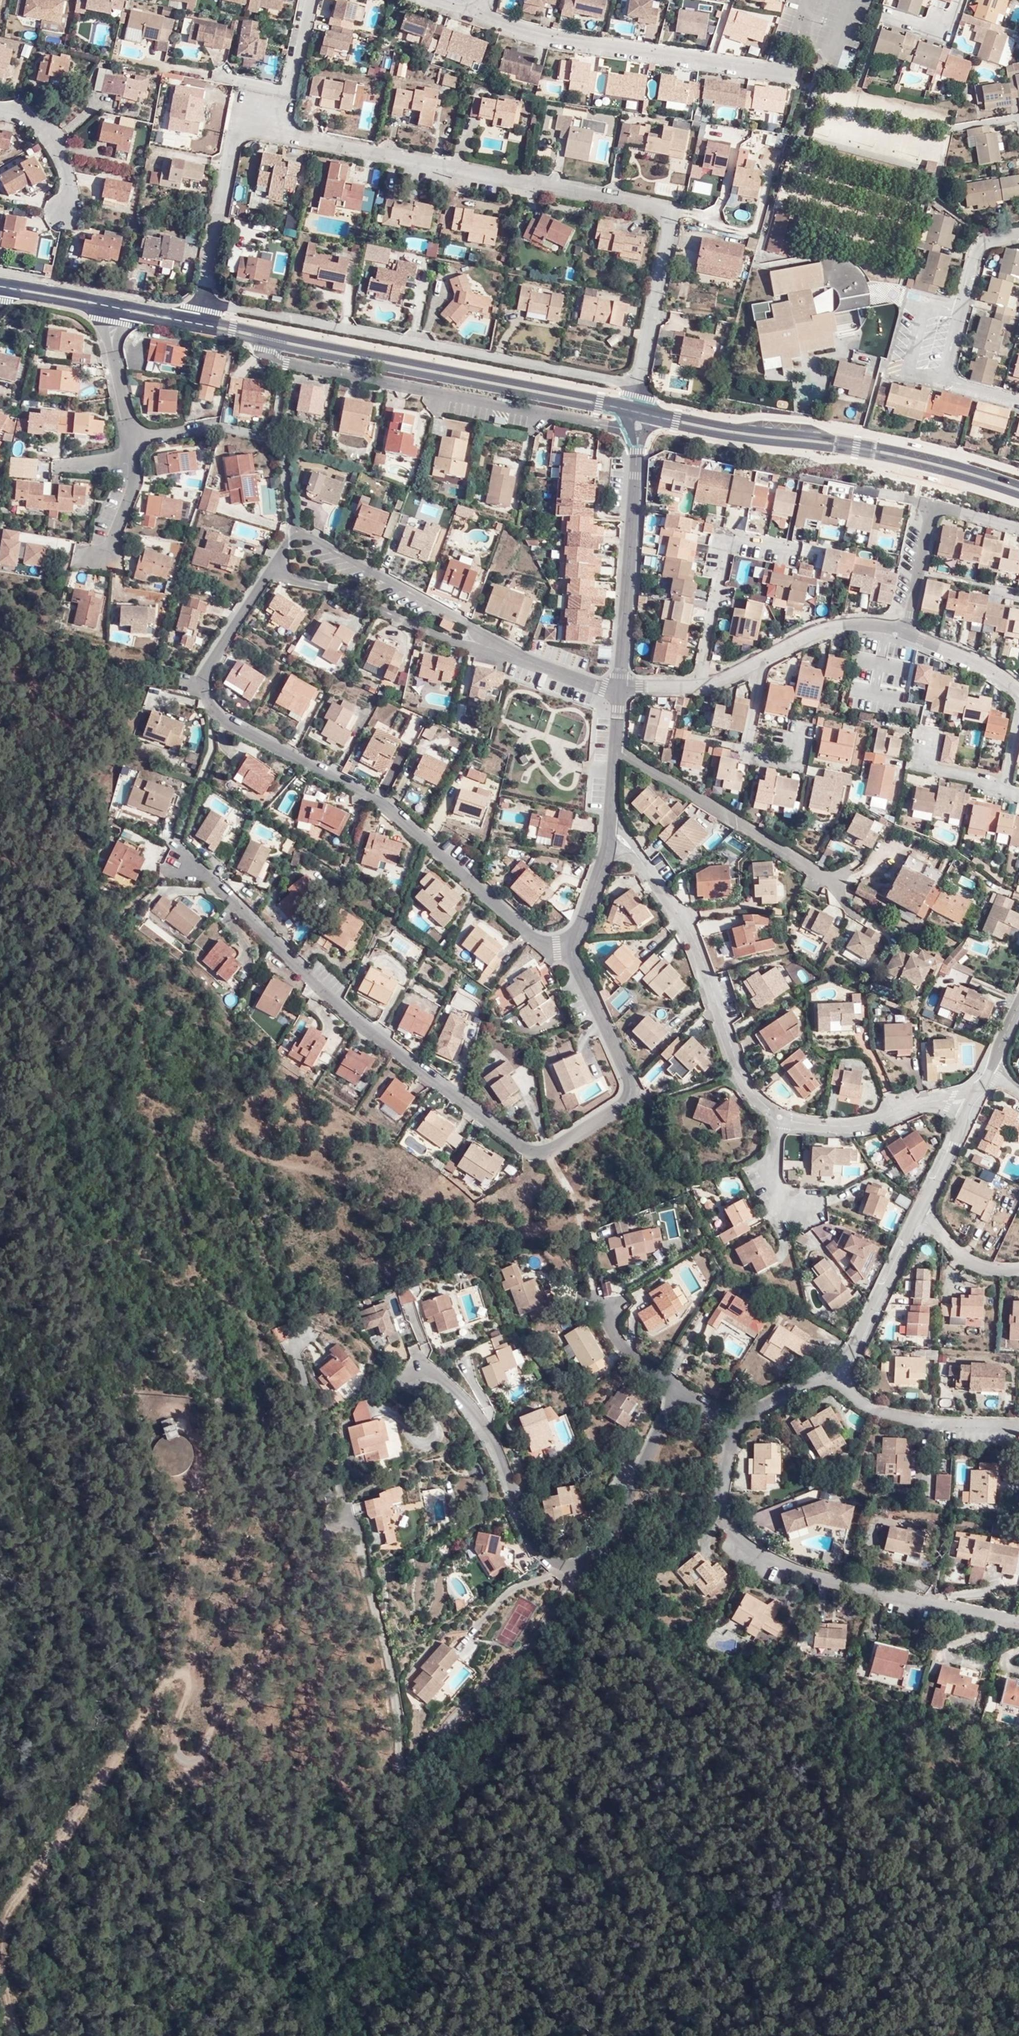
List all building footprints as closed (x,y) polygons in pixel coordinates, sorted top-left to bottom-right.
[(24,19),(41,23),(45,3),(34,0),(32,0),(28,0),(27,5),(24,19)] [(76,4),(75,14),(83,16),(84,12),(109,16),(111,8),(120,10),(122,0),(77,0),(76,4)] [(284,0),(250,0),(250,2),(247,14),(258,17),(259,11),(281,15),(284,0)] [(561,16),(571,18),(573,13),(602,19),(607,0),(564,0),(561,16)] [(639,18),(649,20),(651,9),(652,1),(644,0),(629,0),(627,16),(639,18)] [(899,3),(897,9),(912,14),(917,16),(922,0),(900,0),(899,3)] [(978,3),(973,17),(985,21),(994,24),(998,14),(1002,0),(979,0),(978,3)] [(1004,16),(1009,0),(1002,0),(998,14),(1004,16)] [(19,3),(16,18),(24,19),(27,5),(19,3)] [(61,17),(63,10),(64,6),(56,5),(45,3),(41,23),(43,23),(50,25),(60,26),(61,21),(61,17)] [(333,19),(330,18),(328,26),(332,27),(350,32),(355,8),(337,3),(334,13),(333,19)] [(655,25),(657,10),(651,9),(649,20),(648,24),(655,25)] [(158,41),(160,36),(168,38),(172,20),(131,11),(127,27),(143,30),(142,34),(141,37),(158,41)] [(706,38),(709,15),(680,11),(677,32),(699,35),(699,38),(706,38)] [(738,15),(730,13),(723,34),(731,37),(733,32),(747,37),(762,41),(768,23),(739,14),(738,15)] [(967,15),(964,22),(981,27),(983,28),(985,21),(973,17),(967,15)] [(64,35),(67,18),(61,17),(61,21),(60,26),(50,25),(43,23),(42,30),(64,35)] [(431,48),(438,27),(409,17),(404,32),(425,40),(424,46),(431,48)] [(221,49),(222,48),(229,49),(233,31),(222,28),(222,27),(193,20),(188,42),(196,44),(197,41),(205,43),(204,46),(221,49)] [(266,43),(258,42),(261,24),(246,21),(244,21),(238,58),(264,62),(266,43)] [(982,44),(977,57),(998,64),(1001,55),(1007,37),(1002,35),(1004,28),(994,24),(985,21),(983,28),(987,30),(982,44)] [(333,50),(347,54),(352,32),(350,32),(332,27),(330,35),(324,33),(319,55),(330,58),(333,50)] [(981,27),(976,42),(982,44),(987,30),(983,28),(981,27)] [(898,58),(900,52),(907,55),(911,39),(899,35),(891,32),(881,29),(874,50),(898,58)] [(454,37),(443,33),(436,55),(446,58),(448,52),(464,58),(473,61),(482,64),(488,44),(456,32),(454,37)] [(1006,56),(1012,39),(1007,37),(1001,55),(1006,56)] [(727,39),(726,51),(741,52),(742,40),(727,39)] [(915,57),(913,63),(935,70),(939,60),(942,49),(933,46),(926,44),(911,39),(907,55),(915,57)] [(9,67),(12,52),(5,51),(5,48),(0,47),(0,78),(3,79),(3,77),(7,78),(10,77),(12,75),(12,71),(11,69),(9,67)] [(500,70),(509,72),(516,74),(528,77),(531,64),(533,57),(517,53),(512,51),(506,50),(502,64),(500,70)] [(935,70),(934,74),(964,83),(971,62),(949,55),(946,63),(939,60),(935,70)] [(65,80),(69,63),(46,57),(44,63),(41,63),(37,81),(47,83),(49,77),(65,80)] [(462,64),(472,67),(473,61),(464,58),(462,64)] [(586,91),(594,92),(597,73),(590,72),(590,66),(563,61),(561,79),(588,83),(586,91)] [(539,85),(544,68),(531,64),(528,77),(527,82),(539,85)] [(116,96),(121,98),(136,102),(139,92),(144,92),(147,79),(136,76),(134,82),(111,77),(112,72),(100,68),(95,90),(101,92),(102,93),(116,96)] [(454,88),(457,77),(443,73),(440,84),(454,88)] [(606,94),(636,98),(639,79),(609,74),(606,94)] [(686,104),(687,97),(695,98),(697,83),(689,82),(689,85),(681,84),(676,83),(676,80),(676,78),(661,75),(659,99),(686,104)] [(323,98),(341,102),(340,110),(351,112),(357,84),(341,81),(340,85),(324,82),(325,79),(314,76),(310,96),(323,98)] [(1011,92),(1017,91),(1015,76),(1008,77),(1009,83),(981,88),(985,109),(1012,105),(1011,92)] [(717,101),(717,104),(734,107),(740,86),(708,82),(705,100),(717,101)] [(741,91),(742,86),(740,86),(734,107),(746,109),(746,107),(748,92),(741,91)] [(176,89),(168,129),(189,133),(191,122),(199,123),(203,100),(202,100),(204,91),(181,87),(180,89),(176,89)] [(756,87),(756,92),(748,92),(746,107),(784,112),(787,91),(756,87)] [(418,125),(432,128),(439,90),(425,88),(425,92),(416,91),(415,94),(396,90),(392,116),(402,117),(404,110),(420,113),(418,125)] [(323,98),(321,106),(340,110),(341,102),(323,98)] [(494,119),(502,121),(501,127),(512,129),(512,131),(518,132),(520,123),(514,122),(517,104),(505,102),(504,105),(473,99),(469,117),(494,122),(494,119)] [(692,114),(692,126),(699,126),(700,114),(692,114)] [(572,119),(558,116),(555,130),(561,131),(560,139),(568,140),(564,157),(588,162),(588,157),(590,148),(593,133),(603,135),(605,124),(582,120),(580,129),(570,128),(572,119)] [(690,121),(674,118),(672,130),(688,133),(690,121)] [(189,133),(197,135),(199,123),(191,122),(189,133)] [(127,162),(133,131),(103,124),(99,142),(118,146),(116,159),(127,162)] [(631,125),(622,124),(617,150),(626,152),(627,145),(631,125)] [(646,128),(639,127),(631,125),(627,145),(645,149),(645,152),(683,159),(688,133),(672,130),(663,128),(661,141),(644,138),(645,134),(646,128)] [(968,137),(974,136),(978,165),(997,162),(1001,161),(996,132),(989,133),(984,134),(983,127),(967,130),(968,137)] [(8,149),(11,133),(3,131),(2,135),(0,134),(0,147),(8,149)] [(764,144),(781,147),(783,135),(766,132),(764,144)] [(722,177),(729,143),(697,136),(693,154),(703,156),(699,172),(722,177)] [(756,163),(747,161),(749,152),(740,150),(732,187),(739,188),(737,195),(757,199),(762,172),(753,171),(756,163)] [(287,169),(280,168),(281,163),(282,157),(263,154),(255,197),(287,203),(286,206),(291,207),(299,164),(289,162),(288,164),(287,169)] [(9,196),(25,187),(30,184),(33,187),(45,181),(33,159),(0,178),(0,179),(9,196)] [(937,163),(928,160),(925,171),(935,174),(937,163)] [(184,166),(184,163),(172,161),(170,168),(153,164),(149,183),(179,189),(181,178),(202,182),(205,168),(192,165),(191,167),(184,166)] [(328,180),(324,199),(320,198),(318,209),(312,208),(311,212),(334,217),(337,206),(360,211),(365,186),(353,184),(351,192),(344,190),(348,169),(331,165),(328,180)] [(671,180),(685,183),(686,176),(672,173),(671,180)] [(1000,179),(1003,201),(1018,198),(1018,176),(1000,179)] [(977,205),(995,202),(1003,201),(1000,179),(964,185),(967,207),(977,205)] [(106,180),(102,198),(104,198),(126,203),(128,204),(132,186),(106,180)] [(31,196),(48,186),(45,181),(33,187),(30,184),(25,187),(31,196)] [(656,182),(655,191),(675,194),(676,184),(656,182)] [(412,226),(430,229),(434,207),(411,202),(410,205),(396,202),(398,193),(388,192),(382,224),(400,228),(400,225),(411,227),(412,226)] [(114,204),(125,207),(126,203),(104,198),(103,204),(114,206),(114,204)] [(777,206),(764,249),(785,256),(799,213),(777,206)] [(473,215),(474,212),(456,209),(452,229),(469,232),(468,241),(494,246),(499,220),(473,215)] [(0,210),(0,222),(21,226),(24,215),(0,210)] [(955,221),(934,214),(924,250),(930,251),(939,254),(941,247),(947,248),(951,234),(955,221)] [(531,240),(534,235),(546,240),(564,249),(572,231),(554,222),(555,221),(543,216),(539,223),(532,219),(523,237),(531,240)] [(613,231),(615,223),(599,219),(595,239),(600,239),(598,249),(621,253),(620,257),(640,261),(645,239),(627,236),(627,234),(613,231)] [(14,230),(13,233),(4,231),(2,240),(1,247),(34,253),(37,234),(14,230)] [(952,249),(955,236),(951,234),(947,248),(952,249)] [(531,240),(543,245),(546,240),(534,235),(531,240)] [(117,261),(121,242),(93,236),(92,243),(84,242),(81,256),(109,262),(109,259),(117,261)] [(409,248),(426,251),(428,240),(411,237),(409,248)] [(163,242),(147,239),(143,258),(161,262),(162,260),(180,263),(184,243),(164,238),(163,242)] [(742,247),(703,240),(698,264),(738,271),(742,247)] [(427,252),(435,254),(437,245),(429,243),(427,252)] [(315,257),(317,246),(309,244),(303,272),(318,276),(317,280),(334,283),(332,288),(343,291),(349,261),(339,259),(338,266),(322,262),(322,259),(315,257)] [(1001,264),(997,280),(1013,284),(1015,277),(1018,278),(1018,252),(1005,249),(1003,260),(1001,264)] [(921,282),(916,281),(915,283),(914,288),(936,294),(937,286),(943,288),(951,257),(939,254),(930,251),(925,269),(921,282)] [(238,273),(249,275),(249,279),(267,283),(270,263),(240,257),(238,273)] [(142,263),(160,267),(161,262),(143,258),(142,263)] [(824,339),(823,334),(832,332),(836,331),(833,313),(859,309),(862,323),(864,320),(868,312),(869,304),(869,294),(866,285),(862,277),(856,269),(849,264),(840,260),(832,258),(827,258),(819,259),(820,264),(785,271),(770,273),(773,292),(786,290),(787,294),(789,303),(771,306),(772,312),(773,320),(756,323),(762,360),(772,358),(780,357),(781,362),(792,359),(800,358),(799,353),(797,343),(824,339)] [(370,280),(368,291),(376,293),(385,295),(392,296),(391,302),(398,303),(401,287),(405,287),(408,276),(414,277),(417,264),(399,261),(396,272),(386,270),(386,269),(379,268),(376,281),(370,280)] [(696,272),(736,280),(738,271),(698,264),(696,272)] [(925,269),(920,268),(916,281),(921,282),(925,269)] [(490,298),(472,295),(466,275),(450,280),(455,295),(454,298),(440,314),(450,323),(452,321),(457,325),(469,311),(487,314),(490,298)] [(985,302),(998,305),(996,313),(1010,317),(1012,309),(1007,307),(1013,284),(997,280),(991,278),(988,293),(985,302)] [(527,312),(548,316),(547,320),(559,322),(563,297),(552,295),(552,297),(532,293),(532,288),(522,286),(517,309),(527,311),(527,312)] [(598,290),(586,288),(584,297),(596,299),(598,290)] [(376,293),(375,298),(391,302),(392,296),(385,295),(376,293)] [(627,313),(628,305),(596,299),(584,297),(580,318),(620,326),(623,313),(627,313)] [(767,303),(753,306),(756,322),(766,320),(766,313),(769,312),(767,303)] [(1008,324),(1010,317),(996,313),(994,320),(981,316),(976,334),(975,340),(972,347),(978,349),(994,353),(999,335),(1002,322),(1008,324)] [(680,356),(700,360),(699,368),(711,370),(716,342),(700,339),(700,342),(685,339),(685,334),(675,331),(670,354),(680,356)] [(799,353),(834,346),(832,332),(823,334),(824,339),(797,343),(799,353)] [(72,355),(71,363),(89,365),(90,357),(80,356),(82,338),(48,334),(46,352),(72,355)] [(610,345),(618,340),(615,334),(607,339),(610,345)] [(999,354),(1004,336),(999,335),(994,353),(999,354)] [(147,358),(153,359),(152,363),(180,369),(183,351),(174,350),(170,349),(170,345),(150,342),(147,358)] [(975,361),(973,370),(970,380),(972,381),(991,386),(998,362),(992,360),(994,353),(978,349),(975,361)] [(214,389),(218,391),(225,360),(206,355),(199,386),(200,387),(197,401),(210,404),(214,389)] [(19,361),(0,356),(0,380),(14,384),(15,379),(22,381),(25,367),(18,365),(19,361)] [(680,356),(679,364),(699,368),(700,360),(680,356)] [(102,369),(100,359),(90,357),(89,365),(88,367),(96,368),(102,369)] [(764,368),(774,366),(772,358),(762,360),(764,368)] [(782,370),(793,368),(792,359),(781,362),(782,370)] [(840,361),(833,385),(850,389),(867,394),(874,396),(879,379),(872,377),(874,373),(851,366),(851,364),(840,361)] [(50,365),(42,364),(41,372),(49,373),(50,365)] [(79,377),(94,378),(96,368),(88,367),(80,366),(79,372),(57,369),(57,374),(49,373),(41,372),(37,398),(46,399),(47,392),(77,395),(79,377)] [(237,380),(237,381),(230,380),(227,397),(234,399),(232,420),(259,424),(265,384),(237,380)] [(896,404),(896,405),(924,413),(930,389),(922,387),(921,392),(892,384),(887,401),(896,404)] [(143,400),(147,401),(146,407),(146,414),(175,417),(177,395),(156,394),(157,386),(145,385),(143,400)] [(301,387),(296,413),(315,418),(318,400),(322,401),(323,392),(301,387)] [(866,398),(867,394),(850,389),(849,394),(866,398)] [(967,416),(971,400),(942,393),(941,398),(935,396),(931,409),(942,412),(958,416),(958,414),(967,416)] [(322,401),(318,400),(315,418),(320,418),(323,402),(322,401)] [(365,426),(368,427),(372,407),(344,402),(338,434),(363,439),(365,426)] [(973,420),(1005,429),(1010,411),(978,402),(973,420)] [(419,416),(393,410),(390,425),(392,425),(394,416),(413,419),(410,431),(415,432),(419,416)] [(26,431),(64,435),(65,420),(51,418),(39,417),(28,416),(26,431)] [(74,416),(74,421),(65,420),(64,435),(102,438),(104,424),(92,423),(87,422),(88,418),(74,416)] [(394,416),(392,425),(390,425),(384,455),(409,459),(410,451),(412,443),(408,442),(410,431),(413,419),(394,416)] [(569,438),(571,428),(554,426),(553,436),(569,438)] [(433,472),(444,473),(443,476),(463,480),(466,466),(462,465),(468,435),(452,432),(450,441),(442,439),(438,460),(435,460),(433,472)] [(550,464),(558,465),(560,453),(551,452),(550,464)] [(161,471),(168,471),(169,477),(195,473),(193,454),(182,456),(175,457),(175,453),(158,456),(161,471)] [(242,507),(255,505),(250,477),(247,457),(224,461),(229,493),(230,499),(231,506),(241,504),(242,507)] [(384,469),(386,459),(375,457),(373,466),(384,469)] [(586,458),(562,457),(561,469),(595,472),(596,464),(586,463),(586,458)] [(482,470),(484,459),(477,458),(475,469),(482,470)] [(679,497),(681,488),(696,491),(700,470),(662,462),(656,492),(679,497)] [(30,467),(15,465),(14,472),(29,474),(30,467)] [(493,468),(485,506),(508,510),(514,480),(507,479),(508,471),(493,468)] [(595,472),(561,469),(560,481),(584,483),(584,479),(595,480),(595,472)] [(696,491),(694,501),(727,508),(727,506),(728,504),(732,480),(733,477),(700,470),(696,491)] [(315,501),(318,498),(338,505),(344,487),(304,473),(300,484),(308,487),(305,495),(307,499),(311,501),(315,501)] [(259,504),(254,476),(250,477),(255,505),(259,504)] [(278,491),(277,480),(269,481),(270,492),(278,491)] [(754,484),(747,483),(732,480),(728,504),(742,507),(749,509),(754,488),(754,484)] [(584,483),(560,481),(560,493),(593,496),(594,488),(584,487),(584,483)] [(24,510),(49,512),(50,498),(42,497),(43,486),(15,484),(14,502),(25,503),(24,510)] [(58,488),(57,499),(50,498),(49,512),(48,520),(56,521),(57,513),(72,514),(72,506),(84,507),(85,490),(58,488)] [(764,512),(763,514),(771,516),(771,514),(775,495),(768,493),(768,491),(754,488),(749,509),(764,512)] [(216,496),(216,495),(202,491),(201,495),(195,511),(211,515),(214,502),(216,496)] [(678,501),(679,497),(656,492),(655,496),(678,501)] [(776,492),(775,495),(771,514),(791,518),(795,496),(776,492)] [(230,499),(229,493),(216,496),(214,502),(230,499)] [(593,496),(560,493),(559,505),(583,507),(583,503),(593,504),(593,496)] [(803,528),(804,520),(821,523),(826,498),(801,493),(794,526),(803,528)] [(835,498),(826,496),(826,498),(821,523),(828,524),(829,523),(830,517),(836,519),(846,520),(850,503),(834,501),(835,498)] [(181,503),(148,498),(146,517),(155,519),(179,522),(181,503)] [(322,504),(336,509),(338,505),(318,498),(315,501),(311,501),(310,503),(321,506),(322,504)] [(354,520),(356,521),(353,529),(371,536),(380,539),(388,518),(366,510),(368,502),(361,500),(354,520)] [(856,528),(870,531),(870,529),(874,507),(875,505),(850,501),(850,503),(846,520),(845,526),(856,528)] [(190,505),(181,503),(179,522),(187,524),(190,505)] [(559,505),(558,518),(562,519),(569,519),(587,521),(592,521),(592,512),(582,512),(583,507),(559,505)] [(896,532),(900,512),(874,507),(870,529),(877,531),(878,528),(896,532)] [(684,534),(687,534),(690,521),(665,516),(662,530),(660,530),(659,536),(666,538),(682,541),(684,534)] [(141,528),(154,530),(155,519),(146,517),(142,517),(141,528)] [(420,522),(409,518),(406,528),(416,532),(420,522)] [(601,538),(602,530),(591,529),(587,529),(587,521),(569,519),(568,525),(565,525),(564,535),(567,535),(601,538)] [(711,526),(708,524),(704,524),(702,533),(711,535),(712,529),(711,526)] [(950,554),(950,551),(958,553),(960,545),(962,533),(954,532),(955,529),(941,526),(936,552),(950,554)] [(416,532),(406,528),(400,546),(420,553),(417,561),(426,564),(438,532),(425,527),(422,534),(416,532)] [(352,533),(369,539),(371,536),(353,529),(352,533)] [(226,548),(218,545),(221,537),(206,533),(204,541),(207,542),(204,551),(196,549),(191,566),(206,571),(208,565),(233,572),(235,561),(228,558),(231,549),(226,548)] [(958,553),(957,559),(977,563),(982,540),(983,536),(974,534),(972,547),(960,545),(958,553)] [(601,546),(601,538),(567,535),(566,550),(585,551),(587,551),(588,545),(592,545),(601,546)] [(226,548),(229,539),(221,537),(218,545),(226,548)] [(690,550),(694,551),(695,543),(682,541),(666,538),(663,558),(690,563),(692,563),(693,557),(689,556),(690,550)] [(986,568),(987,565),(996,567),(1000,547),(1001,543),(982,540),(977,563),(977,566),(986,568)] [(2,544),(0,558),(0,567),(16,569),(17,560),(25,561),(24,566),(44,569),(46,550),(27,547),(26,551),(19,550),(19,546),(2,544)] [(400,546),(397,553),(417,561),(420,553),(400,546)] [(1007,573),(1017,576),(1018,574),(1018,568),(1018,551),(1002,547),(999,569),(1007,570),(1007,573)] [(592,559),(585,559),(585,551),(566,550),(563,550),(563,558),(566,558),(565,566),(600,568),(600,560),(592,559)] [(853,565),(854,558),(825,552),(821,573),(833,575),(850,578),(853,565)] [(142,558),(140,567),(137,566),(133,580),(145,583),(147,575),(165,581),(171,561),(144,553),(142,558)] [(671,580),(690,584),(692,576),(688,575),(690,563),(663,558),(659,577),(671,580)] [(466,603),(478,572),(450,562),(441,584),(461,591),(458,600),(466,603)] [(811,578),(813,566),(799,564),(797,576),(811,578)] [(875,570),(853,565),(850,578),(849,585),(859,587),(871,590),(875,570)] [(599,576),(600,568),(565,566),(564,581),(569,581),(585,583),(586,575),(593,575),(599,576)] [(881,570),(875,569),(875,570),(871,590),(870,593),(869,598),(891,602),(896,578),(881,575),(881,570)] [(81,592),(86,572),(78,571),(74,591),(81,592)] [(772,598),(785,601),(789,581),(790,579),(769,575),(770,572),(763,571),(760,585),(774,588),(772,598)] [(668,593),(674,594),(672,603),(691,607),(693,598),(689,597),(692,584),(690,584),(671,580),(668,593)] [(589,583),(585,583),(569,581),(569,587),(566,586),(566,597),(568,597),(602,599),(602,591),(593,591),(588,591),(589,583)] [(793,607),(793,603),(802,605),(806,585),(789,581),(786,601),(784,606),(792,608),(793,607)] [(948,585),(926,581),(920,607),(934,610),(936,597),(946,599),(947,591),(948,585)] [(484,615),(523,629),(532,602),(494,588),(484,615)] [(86,594),(81,592),(74,591),(71,603),(78,605),(74,625),(94,629),(100,601),(93,600),(85,598),(86,594)] [(962,621),(967,595),(947,591),(946,599),(944,610),(956,613),(955,619),(962,621)] [(987,597),(967,593),(967,595),(962,621),(970,622),(971,618),(982,621),(986,601),(987,597)] [(298,618),(302,613),(276,596),(265,612),(272,616),(270,620),(287,631),(296,617),(298,618)] [(601,608),(602,599),(568,597),(567,612),(585,614),(589,614),(589,607),(593,607),(601,608)] [(199,614),(204,615),(207,605),(191,601),(188,611),(182,609),(175,633),(183,635),(179,649),(191,652),(196,634),(193,634),(199,614)] [(664,622),(687,627),(691,607),(672,603),(663,601),(659,621),(664,622)] [(747,601),(744,612),(734,610),(729,635),(731,636),(754,641),(756,641),(764,605),(750,602),(747,601)] [(994,625),(994,629),(1003,631),(1007,610),(1008,605),(986,601),(982,621),(981,623),(994,625)] [(790,617),(792,608),(784,606),(782,615),(790,617)] [(146,625),(154,625),(154,611),(119,609),(119,628),(130,629),(130,635),(146,636),(146,625)] [(944,610),(942,617),(955,619),(956,613),(944,610)] [(1007,610),(1003,631),(1002,635),(1010,637),(1011,632),(1018,634),(1018,612),(1007,610)] [(564,620),(566,621),(566,627),(600,630),(600,622),(592,621),(585,621),(585,614),(567,612),(565,612),(564,620)] [(452,625),(443,620),(438,628),(447,633),(452,625)] [(684,641),(685,635),(687,627),(664,622),(661,636),(660,644),(685,649),(687,641),(684,641)] [(321,657),(336,665),(354,635),(340,626),(336,631),(323,623),(311,642),(325,650),(321,657)] [(555,639),(556,624),(544,624),(543,639),(555,639)] [(566,627),(565,644),(585,645),(586,637),(591,637),(600,638),(600,630),(566,627)] [(729,641),(753,646),(754,641),(731,636),(729,641)] [(716,638),(713,650),(721,652),(724,640),(716,638)] [(366,663),(386,671),(384,676),(383,678),(390,681),(402,655),(395,652),(396,651),(375,642),(366,663)] [(683,657),(687,658),(688,649),(685,649),(660,644),(655,643),(652,663),(675,668),(677,656),(683,657)] [(440,686),(440,683),(450,685),(454,662),(423,655),(418,678),(428,680),(428,683),(440,686)] [(834,660),(834,657),(828,656),(824,673),(822,683),(829,684),(830,679),(840,681),(844,662),(834,660)] [(249,703),(264,679),(237,662),(223,686),(249,703)] [(366,663),(364,668),(384,676),(386,671),(366,663)] [(822,683),(824,673),(799,668),(795,688),(793,696),(819,700),(819,699),(821,691),(822,683)] [(501,689),(504,676),(485,671),(485,674),(482,673),(482,671),(475,669),(469,698),(483,701),(485,691),(490,692),(491,687),(501,689)] [(944,676),(929,673),(923,700),(943,704),(947,682),(948,677),(944,676)] [(298,722),(315,691),(290,678),(275,704),(285,709),(290,711),(287,716),(298,722)] [(965,696),(967,686),(947,682),(943,704),(963,708),(964,700),(965,696)] [(786,716),(789,702),(792,703),(793,696),(795,688),(783,686),(783,689),(782,692),(768,689),(764,712),(786,716)] [(827,701),(829,692),(821,691),(819,699),(827,701)] [(684,698),(684,697),(670,698),(669,700),(670,701),(671,702),(672,703),(673,703),(675,703),(673,709),(674,711),(675,711),(680,712),(681,708),(682,708),(684,698)] [(692,710),(694,700),(684,698),(683,708),(692,710)] [(728,730),(743,733),(750,701),(734,698),(732,707),(728,730)] [(984,726),(987,710),(989,701),(977,698),(976,702),(964,700),(963,708),(962,712),(960,721),(984,726)] [(356,708),(343,701),(339,708),(352,715),(356,708)] [(283,713),(285,709),(275,704),(273,707),(283,713)] [(344,730),(352,715),(339,708),(332,704),(323,719),(327,721),(320,734),(344,747),(351,734),(349,733),(344,730)] [(943,704),(942,708),(962,712),(963,708),(943,704)] [(715,707),(711,727),(728,730),(732,707),(725,706),(724,709),(715,707)] [(648,718),(643,717),(642,724),(668,729),(671,714),(649,710),(648,718)] [(984,726),(982,737),(990,739),(991,734),(1007,737),(1010,721),(999,719),(994,718),(995,713),(995,712),(987,710),(984,726)] [(182,742),(178,740),(180,736),(183,726),(160,718),(161,716),(150,712),(142,738),(179,750),(182,742)] [(859,712),(858,720),(871,721),(871,713),(859,712)] [(349,733),(357,717),(352,715),(344,730),(349,733)] [(427,721),(420,735),(431,740),(437,727),(427,721)] [(642,742),(664,746),(668,729),(642,724),(641,731),(644,732),(642,742)] [(400,740),(377,728),(372,737),(395,750),(400,740)] [(855,734),(825,729),(820,754),(851,759),(855,734)] [(886,730),(877,729),(872,753),(884,756),(897,759),(902,733),(893,732),(892,737),(892,741),(884,739),(885,735),(886,730)] [(965,745),(979,746),(980,730),(967,729),(965,745)] [(689,743),(691,732),(678,730),(677,731),(675,740),(684,742),(680,762),(700,766),(704,746),(689,743)] [(661,762),(670,764),(675,740),(677,731),(673,731),(671,740),(670,740),(669,749),(664,748),(661,762)] [(991,734),(990,739),(1006,742),(1007,737),(991,734)] [(360,761),(383,773),(395,750),(372,737),(360,761)] [(729,750),(715,747),(713,756),(728,758),(729,750)] [(872,753),(864,752),(863,760),(870,761),(882,763),(884,756),(872,753)] [(820,758),(850,763),(851,759),(820,754),(820,758)] [(423,755),(413,775),(424,780),(435,786),(445,766),(423,755)] [(266,776),(259,771),(261,767),(248,758),(237,774),(245,779),(242,783),(262,797),(273,781),(266,776)] [(723,780),(731,782),(730,789),(741,792),(744,775),(734,773),(736,762),(721,759),(717,779),(723,780)] [(888,784),(890,768),(881,766),(870,764),(864,795),(888,800),(890,790),(887,790),(888,784)] [(813,766),(812,773),(822,774),(823,768),(813,766)] [(266,776),(269,772),(261,767),(259,771),(266,776)] [(771,804),(773,793),(776,777),(778,770),(766,768),(763,783),(758,782),(753,807),(766,810),(769,811),(770,811),(771,804)] [(469,769),(466,777),(479,783),(483,775),(469,769)] [(841,773),(824,770),(822,780),(840,783),(841,773)] [(411,779),(422,785),(424,780),(413,775),(411,779)] [(799,782),(776,777),(773,793),(771,804),(774,805),(784,807),(786,799),(795,801),(799,782)] [(844,784),(840,783),(822,780),(814,778),(810,804),(829,808),(828,812),(832,812),(836,812),(839,810),(844,784)] [(174,793),(136,779),(128,801),(144,806),(143,811),(165,819),(174,793)] [(723,780),(722,788),(730,789),(731,782),(723,780)] [(914,786),(910,805),(932,809),(936,789),(937,786),(937,784),(928,782),(928,784),(927,789),(914,786)] [(464,818),(465,815),(480,820),(490,791),(478,788),(476,795),(460,790),(452,814),(464,818)] [(645,789),(632,803),(642,813),(645,810),(658,823),(665,830),(670,825),(685,810),(677,802),(669,811),(657,798),(656,799),(645,789)] [(936,789),(932,809),(931,815),(940,817),(940,813),(948,814),(959,816),(961,805),(963,794),(951,792),(936,789)] [(795,801),(786,799),(784,807),(794,809),(795,801)] [(128,801),(126,806),(143,811),(144,806),(128,801)] [(318,826),(336,835),(345,817),(327,807),(302,802),(298,821),(318,826)] [(690,802),(686,808),(694,813),(698,808),(690,802)] [(630,805),(640,815),(642,813),(632,803),(630,805)] [(983,829),(984,824),(995,826),(997,813),(998,806),(988,804),(987,808),(971,805),(970,812),(967,826),(983,829)] [(574,813),(560,810),(558,818),(572,821),(574,813)] [(655,826),(658,823),(645,810),(642,813),(655,826)] [(867,828),(878,833),(883,822),(853,810),(844,831),(862,838),(867,828)] [(224,840),(233,826),(211,813),(196,837),(210,846),(208,850),(213,853),(221,838),(224,840)] [(995,826),(993,832),(1008,835),(1012,816),(997,813),(995,826)] [(568,828),(571,829),(572,821),(558,818),(557,821),(531,816),(528,826),(538,828),(537,836),(553,840),(552,847),(563,849),(568,828)] [(1007,845),(1018,847),(1018,818),(1012,816),(1008,835),(1007,845)] [(339,837),(349,819),(345,817),(336,835),(339,837)] [(691,818),(676,832),(670,825),(665,830),(658,837),(664,844),(669,840),(677,848),(673,852),(683,861),(708,836),(691,818)] [(966,831),(982,834),(983,829),(967,826),(966,831)] [(869,846),(877,835),(869,830),(861,841),(869,846)] [(377,869),(379,861),(396,866),(401,846),(386,842),(387,838),(376,835),(373,846),(366,844),(361,864),(377,869)] [(138,848),(118,839),(116,844),(136,853),(138,848)] [(861,845),(863,842),(856,839),(853,844),(860,848),(861,845)] [(238,869),(256,879),(269,852),(251,843),(238,869)] [(137,859),(139,855),(136,853),(116,844),(101,875),(113,880),(117,873),(135,881),(144,862),(137,859)] [(923,920),(929,908),(932,910),(936,900),(933,899),(939,888),(945,876),(908,857),(902,868),(886,899),(923,920)] [(518,879),(509,889),(530,907),(543,892),(530,881),(533,879),(524,871),(528,868),(520,861),(511,872),(518,879)] [(702,900),(730,898),(728,868),(709,869),(695,877),(696,897),(702,897),(702,900)] [(757,880),(758,886),(753,886),(754,897),(760,897),(761,905),(777,903),(775,878),(772,878),(772,869),(752,870),(752,880),(757,880)] [(459,902),(449,893),(451,891),(445,886),(443,888),(428,874),(419,884),(420,885),(417,889),(421,892),(415,899),(431,913),(428,915),(443,928),(452,920),(450,918),(456,913),(452,909),(459,902)] [(639,877),(627,876),(627,886),(639,887),(639,877)] [(313,892),(316,890),(305,877),(287,891),(290,895),(277,905),(290,920),(308,905),(309,907),(318,900),(313,892)] [(547,888),(534,877),(533,879),(530,881),(543,892),(547,888)] [(870,901),(875,893),(871,890),(857,884),(853,893),(870,901)] [(933,899),(936,900),(932,910),(959,923),(969,904),(939,888),(933,899)] [(462,899),(452,890),(451,891),(449,893),(459,902),(462,899)] [(607,922),(620,926),(622,922),(624,916),(630,918),(636,927),(650,917),(631,891),(613,904),(607,922)] [(1011,902),(995,895),(988,913),(980,932),(998,940),(1004,926),(1018,932),(1018,930),(1018,917),(1006,911),(1011,902)] [(165,920),(187,937),(200,920),(179,903),(174,909),(170,906),(171,903),(163,897),(151,912),(164,921),(165,920)] [(828,927),(831,921),(808,910),(799,928),(821,940),(819,943),(829,948),(837,932),(828,927)] [(328,951),(334,943),(345,950),(350,941),(352,943),(357,935),(363,925),(341,911),(324,937),(321,935),(316,943),(328,951)] [(624,916),(622,922),(636,927),(630,918),(624,916)] [(742,917),(744,926),(731,930),(738,958),(774,949),(772,940),(757,943),(753,944),(751,935),(755,934),(753,926),(768,926),(766,916),(742,917)] [(462,946),(488,966),(482,973),(488,978),(498,966),(491,961),(495,956),(501,948),(476,927),(462,946)] [(862,937),(855,933),(845,949),(865,961),(881,936),(867,928),(862,937)] [(415,961),(422,947),(391,930),(385,942),(394,948),(393,950),(415,961)] [(727,931),(734,959),(738,958),(731,930),(727,931)] [(350,953),(360,937),(357,935),(352,943),(350,941),(345,950),(350,953)] [(202,962),(227,983),(241,967),(231,959),(234,954),(220,942),(202,962)] [(634,961),(621,948),(618,950),(631,963),(634,961)] [(860,968),(865,961),(845,949),(841,956),(860,968)] [(618,977),(616,979),(623,985),(638,970),(631,963),(618,950),(605,964),(618,977)] [(921,984),(934,959),(921,951),(916,962),(910,959),(902,974),(921,984)] [(653,955),(643,965),(638,970),(646,977),(642,981),(647,986),(650,982),(663,994),(664,993),(672,1001),(684,988),(677,980),(679,978),(668,967),(666,968),(663,971),(658,966),(660,963),(653,955)] [(498,966),(501,962),(495,956),(491,961),(498,966)] [(948,958),(944,963),(942,965),(951,968),(972,977),(974,972),(954,964),(955,963),(948,958)] [(636,959),(634,961),(631,963),(638,970),(643,965),(636,959)] [(605,964),(603,966),(616,979),(618,977),(605,964)] [(948,976),(951,968),(942,965),(939,972),(948,976)] [(745,981),(755,996),(752,998),(750,1000),(756,1010),(788,989),(775,968),(759,978),(757,974),(745,981)] [(516,1005),(527,998),(529,1001),(544,991),(546,990),(535,972),(533,974),(529,969),(512,980),(515,984),(506,989),(516,1005)] [(378,1001),(386,1006),(396,986),(368,972),(355,996),(376,1006),(378,1001)] [(476,981),(483,986),(488,978),(482,973),(476,981)] [(276,1019),(293,989),(273,977),(256,1007),(276,1019)] [(745,981),(742,983),(752,998),(755,996),(745,981)] [(647,986),(659,998),(663,994),(650,982),(647,986)] [(817,989),(814,985),(808,989),(810,993),(817,989)] [(974,994),(961,988),(960,991),(958,993),(953,991),(947,989),(940,1007),(960,1015),(961,1012),(987,1022),(994,1006),(979,1000),(973,998),(974,994)] [(539,1026),(558,1013),(544,991),(529,1001),(527,1002),(529,1005),(518,1013),(528,1028),(537,1023),(539,1026)] [(853,1024),(861,1024),(860,1004),(817,1007),(818,1033),(829,1032),(829,1028),(853,1026),(853,1024)] [(432,1019),(419,1012),(409,1007),(398,1027),(412,1034),(413,1032),(424,1037),(432,1019)] [(466,1019),(452,1013),(449,1019),(465,1026),(469,1019),(467,1017),(466,1019)] [(795,1024),(789,1014),(754,1038),(762,1049),(766,1047),(773,1057),(796,1041),(795,1024)] [(655,1024),(647,1015),(645,1017),(653,1026),(655,1024)] [(655,1024),(653,1026),(645,1017),(631,1032),(650,1051),(666,1035),(655,1024)] [(457,1045),(465,1026),(449,1019),(433,1055),(451,1063),(459,1046),(457,1045)] [(882,1027),(883,1054),(887,1053),(910,1052),(909,1026),(882,1027)] [(288,1055),(312,1068),(328,1040),(309,1029),(299,1045),(295,1043),(288,1055)] [(703,1058),(707,1054),(690,1038),(684,1044),(678,1038),(661,1055),(671,1065),(666,1070),(673,1077),(675,1074),(682,1080),(696,1065),(704,1072),(711,1065),(703,1058)] [(931,1062),(956,1061),(955,1052),(951,1052),(951,1045),(951,1043),(932,1043),(933,1050),(926,1050),(927,1084),(936,1083),(935,1068),(932,1068),(931,1062)] [(362,1054),(363,1052),(352,1046),(337,1074),(356,1085),(361,1077),(365,1079),(374,1062),(362,1054)] [(812,1067),(799,1051),(780,1066),(798,1088),(796,1089),(804,1099),(818,1088),(806,1072),(812,1067)] [(592,1082),(579,1054),(574,1056),(586,1085),(592,1082)] [(574,1056),(553,1065),(566,1094),(569,1093),(586,1085),(574,1056)] [(516,1093),(518,1091),(514,1085),(511,1087),(505,1078),(509,1075),(514,1071),(507,1061),(484,1078),(506,1109),(521,1099),(516,1093)] [(850,1073),(833,1070),(830,1085),(840,1087),(839,1095),(860,1099),(862,1091),(858,1090),(862,1072),(851,1070),(850,1073)] [(514,1085),(515,1084),(509,1075),(505,1078),(511,1087),(514,1085)] [(405,1091),(401,1089),(404,1085),(395,1079),(380,1100),(402,1116),(415,1099),(405,1091)] [(597,1081),(580,1091),(585,1101),(603,1091),(597,1081)] [(569,1105),(573,1104),(569,1093),(566,1094),(561,1096),(565,1103),(566,1105),(569,1105)] [(692,1117),(708,1123),(714,1130),(734,1109),(728,1102),(722,1108),(699,1098),(692,1117)] [(988,1131),(986,1130),(977,1149),(994,1157),(999,1148),(997,1147),(1002,1138),(997,1136),(1001,1130),(998,1128),(1000,1123),(1011,1128),(1010,1129),(1018,1134),(1017,1143),(1018,1143),(1018,1124),(1014,1122),(1017,1114),(1004,1107),(1001,1113),(994,1110),(988,1124),(991,1126),(988,1131)] [(741,1138),(739,1115),(734,1109),(714,1130),(714,1131),(718,1128),(723,1129),(724,1140),(741,1138)] [(446,1119),(433,1110),(430,1113),(443,1123),(444,1122),(446,1119)] [(444,1122),(443,1123),(430,1113),(417,1131),(441,1148),(454,1129),(444,1122)] [(887,1147),(901,1171),(915,1162),(923,1157),(928,1150),(917,1133),(902,1142),(901,1139),(887,1147)] [(490,1160),(491,1159),(501,1165),(503,1162),(472,1143),(470,1147),(490,1160)] [(486,1177),(491,1181),(501,1165),(491,1159),(490,1160),(470,1147),(457,1167),(482,1183),(486,1177)] [(833,1167),(850,1167),(850,1159),(850,1155),(850,1152),(813,1150),(812,1170),(821,1170),(821,1176),(833,1177),(833,1167)] [(983,1160),(974,1156),(971,1163),(979,1167),(983,1160)] [(452,1173),(456,1167),(448,1162),(444,1168),(452,1173)] [(903,1174),(917,1166),(915,1162),(901,1171),(903,1174)] [(797,1179),(799,1169),(788,1168),(786,1177),(797,1179)] [(988,1202),(992,1192),(984,1188),(978,1185),(965,1179),(956,1198),(972,1206),(983,1211),(981,1216),(979,1219),(986,1223),(994,1204),(988,1202)] [(863,1214),(879,1221),(886,1203),(881,1201),(885,1191),(868,1185),(862,1201),(866,1203),(863,1214)] [(749,1219),(745,1211),(748,1209),(743,1199),(724,1209),(733,1226),(730,1228),(734,1237),(746,1231),(742,1222),(749,1219)] [(972,1206),(970,1211),(981,1216),(983,1211),(972,1206)] [(888,1211),(883,1224),(892,1228),(897,1215),(888,1211)] [(654,1250),(663,1248),(658,1229),(629,1236),(627,1230),(635,1227),(632,1217),(614,1224),(617,1238),(607,1241),(609,1251),(614,1250),(617,1261),(627,1259),(627,1257),(645,1253),(655,1251),(654,1250)] [(846,1235),(860,1241),(861,1239),(852,1235),(853,1233),(844,1229),(837,1245),(841,1247),(846,1235)] [(853,1266),(845,1272),(854,1283),(862,1277),(857,1271),(860,1265),(868,1269),(878,1248),(861,1239),(860,1241),(846,1235),(841,1247),(847,1250),(853,1253),(850,1262),(850,1263),(853,1266)] [(767,1249),(760,1236),(740,1247),(749,1264),(751,1263),(756,1273),(777,1262),(770,1248),(767,1249)] [(844,1256),(847,1250),(841,1247),(837,1245),(833,1241),(826,1246),(837,1261),(844,1256)] [(734,1249),(743,1267),(749,1264),(740,1247),(734,1249)] [(627,1257),(627,1259),(617,1261),(617,1267),(647,1261),(645,1253),(627,1257)] [(817,1275),(827,1288),(823,1292),(821,1294),(832,1309),(851,1294),(822,1257),(811,1266),(817,1275)] [(529,1311),(534,1324),(553,1316),(549,1304),(541,1307),(538,1300),(531,1280),(523,1283),(516,1264),(501,1270),(505,1281),(502,1282),(505,1291),(511,1289),(520,1314),(529,1311)] [(862,1277),(864,1279),(868,1269),(860,1265),(857,1271),(862,1277)] [(914,1283),(908,1283),(908,1291),(912,1291),(912,1297),(912,1306),(926,1306),(928,1307),(928,1299),(926,1299),(927,1270),(914,1270),(914,1283)] [(817,1275),(813,1278),(823,1292),(827,1288),(817,1275)] [(541,1298),(535,1279),(531,1280),(538,1300),(541,1298)] [(612,1296),(609,1282),(600,1283),(603,1297),(612,1296)] [(665,1321),(664,1320),(676,1313),(684,1309),(668,1282),(649,1294),(655,1304),(637,1315),(648,1332),(665,1321)] [(476,1285),(467,1289),(478,1317),(487,1314),(476,1285)] [(417,1301),(416,1299),(406,1286),(398,1289),(401,1304),(417,1301)] [(983,1290),(972,1289),(971,1296),(982,1298),(983,1290)] [(723,1317),(725,1313),(748,1327),(758,1312),(727,1292),(707,1323),(716,1329),(723,1317)] [(451,1310),(446,1295),(442,1296),(447,1311),(451,1310)] [(427,1318),(433,1316),(435,1321),(439,1333),(458,1327),(453,1309),(451,1310),(447,1311),(442,1296),(428,1301),(429,1305),(422,1307),(426,1319),(427,1318)] [(967,1296),(968,1299),(960,1299),(959,1317),(981,1318),(982,1298),(971,1296),(967,1296)] [(951,1298),(951,1316),(959,1317),(960,1299),(951,1298)] [(388,1302),(361,1310),(367,1328),(378,1325),(381,1332),(373,1335),(386,1348),(390,1344),(388,1334),(396,1332),(392,1320),(388,1321),(385,1311),(391,1310),(388,1302)] [(1013,1302),(1012,1316),(1016,1316),(1015,1324),(1012,1324),(1010,1324),(1009,1339),(1018,1340),(1018,1302),(1013,1302)] [(905,1336),(925,1337),(926,1306),(912,1306),(908,1306),(908,1314),(905,1313),(905,1326),(905,1336)] [(395,1319),(391,1310),(385,1311),(388,1321),(392,1320),(395,1319)] [(667,1324),(678,1317),(676,1313),(664,1320),(665,1321),(667,1324)] [(723,1317),(746,1331),(748,1327),(725,1313),(723,1317)] [(395,1319),(392,1320),(396,1332),(401,1330),(395,1319)] [(296,1327),(293,1322),(281,1327),(288,1340),(294,1337),(290,1330),(296,1327)] [(601,1358),(603,1357),(583,1324),(564,1335),(584,1369),(587,1367),(592,1374),(606,1366),(601,1358)] [(367,1328),(373,1335),(381,1332),(378,1325),(367,1328)] [(780,1352),(784,1346),(802,1357),(809,1346),(805,1343),(810,1336),(794,1326),(790,1333),(778,1326),(768,1341),(770,1343),(763,1354),(779,1364),(785,1356),(780,1352)] [(288,1340),(281,1327),(272,1330),(280,1344),(288,1340)] [(496,1342),(499,1341),(498,1337),(490,1340),(497,1358),(499,1362),(490,1365),(482,1368),(490,1388),(507,1382),(503,1372),(516,1367),(509,1347),(499,1350),(496,1342)] [(333,1388),(335,1390),(359,1372),(338,1344),(330,1351),(333,1354),(325,1361),(327,1364),(319,1370),(321,1373),(314,1378),(326,1394),(333,1388)] [(864,1355),(873,1359),(877,1351),(868,1346),(864,1355)] [(924,1359),(895,1358),(894,1378),(916,1379),(924,1379),(924,1359)] [(981,1392),(981,1389),(1003,1389),(1003,1375),(999,1375),(1000,1366),(970,1364),(970,1367),(960,1367),(958,1388),(969,1389),(968,1391),(981,1392)] [(507,1382),(520,1377),(516,1367),(503,1372),(507,1382)] [(628,1414),(639,1396),(627,1388),(622,1395),(618,1392),(610,1403),(607,1401),(600,1412),(624,1428),(631,1417),(628,1414)] [(367,1401),(359,1403),(353,1413),(370,1412),(367,1401)] [(844,1431),(830,1407),(825,1409),(831,1421),(838,1432),(839,1434),(844,1431)] [(800,1434),(805,1431),(810,1439),(820,1457),(845,1443),(839,1434),(838,1432),(827,1439),(820,1427),(831,1421),(825,1409),(801,1423),(797,1418),(790,1422),(798,1435),(800,1434)] [(553,1444),(542,1411),(519,1419),(531,1452),(544,1448),(553,1444)] [(372,1422),(370,1412),(353,1413),(357,1426),(372,1422)] [(533,1467),(548,1461),(544,1448),(531,1452),(519,1419),(515,1421),(523,1441),(520,1441),(526,1456),(529,1455),(533,1467)] [(388,1441),(383,1420),(379,1421),(384,1442),(388,1441)] [(379,1421),(372,1422),(357,1426),(349,1428),(356,1456),(365,1454),(367,1463),(384,1459),(380,1443),(384,1442),(379,1421)] [(800,1434),(805,1443),(810,1439),(805,1431),(800,1434)] [(911,1455),(905,1455),(905,1449),(906,1439),(882,1438),(881,1453),(876,1453),(876,1474),(885,1474),(885,1464),(896,1464),(895,1475),(900,1475),(899,1483),(910,1484),(910,1475),(907,1475),(907,1465),(910,1465),(911,1455)] [(751,1483),(756,1483),(766,1483),(766,1474),(774,1474),(774,1452),(774,1444),(769,1444),(761,1444),(754,1444),(754,1459),(754,1474),(751,1474),(751,1483)] [(998,1471),(998,1463),(980,1463),(980,1471),(995,1471),(998,1471)] [(963,1503),(994,1504),(995,1471),(980,1471),(971,1471),(970,1492),(964,1492),(963,1503)] [(949,1499),(951,1474),(937,1473),(937,1478),(935,1498),(949,1499)] [(811,1481),(806,1483),(811,1490),(815,1489),(811,1481)] [(562,1525),(561,1516),(582,1513),(577,1486),(557,1489),(558,1496),(542,1498),(547,1527),(562,1525)] [(400,1495),(399,1489),(397,1488),(387,1490),(377,1495),(378,1498),(363,1501),(365,1513),(369,1519),(373,1518),(377,1533),(383,1533),(386,1544),(395,1543),(392,1530),(387,1531),(385,1524),(388,1523),(384,1508),(390,1507),(389,1504),(399,1503),(397,1495),(400,1495)] [(847,1530),(852,1507),(836,1504),(826,1501),(791,1513),(787,1515),(791,1528),(806,1523),(807,1528),(820,1523),(847,1530)] [(791,1513),(787,1514),(781,1515),(788,1534),(807,1528),(806,1523),(791,1528),(787,1515),(791,1513)] [(877,1538),(884,1540),(887,1527),(880,1526),(877,1538)] [(904,1533),(905,1530),(887,1526),(887,1527),(884,1540),(882,1549),(906,1554),(904,1560),(916,1563),(922,1537),(904,1533)] [(483,1545),(481,1553),(477,1555),(491,1577),(505,1568),(497,1556),(500,1549),(496,1548),(498,1538),(478,1533),(475,1543),(483,1545)] [(958,1537),(957,1542),(954,1555),(969,1558),(968,1561),(968,1565),(970,1565),(969,1572),(982,1575),(985,1561),(1001,1564),(999,1572),(1011,1575),(1016,1549),(958,1537)] [(957,1542),(944,1540),(942,1552),(954,1555),(957,1542)] [(475,1543),(473,1549),(477,1555),(481,1553),(483,1545),(475,1543)] [(695,1582),(707,1595),(708,1594),(715,1587),(715,1586),(726,1575),(716,1564),(710,1568),(697,1553),(679,1569),(687,1578),(689,1576),(695,1582)] [(521,1575),(528,1570),(521,1561),(513,1567),(521,1575)] [(689,1576),(687,1578),(679,1569),(676,1571),(689,1587),(695,1582),(689,1576)] [(967,1582),(980,1585),(982,1575),(969,1572),(967,1582)] [(711,1597),(718,1590),(715,1587),(708,1594),(711,1597)] [(765,1604),(744,1593),(742,1596),(763,1608),(765,1604)] [(733,1612),(750,1621),(746,1628),(744,1631),(754,1637),(760,1628),(774,1636),(780,1625),(771,1620),(781,1602),(774,1599),(766,1605),(765,1604),(763,1608),(742,1596),(733,1612)] [(454,1613),(463,1606),(462,1600),(452,1601),(454,1613)] [(733,1612),(729,1618),(746,1628),(750,1621),(733,1612)] [(813,1623),(811,1647),(843,1648),(845,1625),(813,1623)] [(415,1684),(409,1690),(418,1698),(423,1691),(427,1694),(440,1680),(446,1673),(444,1671),(457,1657),(441,1643),(419,1668),(422,1671),(412,1681),(415,1684)] [(875,1645),(868,1671),(900,1679),(906,1652),(875,1645)] [(953,1684),(951,1694),(973,1699),(977,1685),(968,1683),(970,1678),(957,1675),(958,1669),(940,1665),(940,1662),(931,1660),(925,1681),(939,1684),(938,1688),(933,1687),(928,1705),(941,1708),(945,1694),(942,1693),(945,1682),(953,1684)] [(1004,1678),(998,1703),(1018,1708),(1018,1681),(1004,1678)] [(425,1703),(443,1683),(440,1680),(427,1694),(423,1691),(418,1698),(425,1703)]
